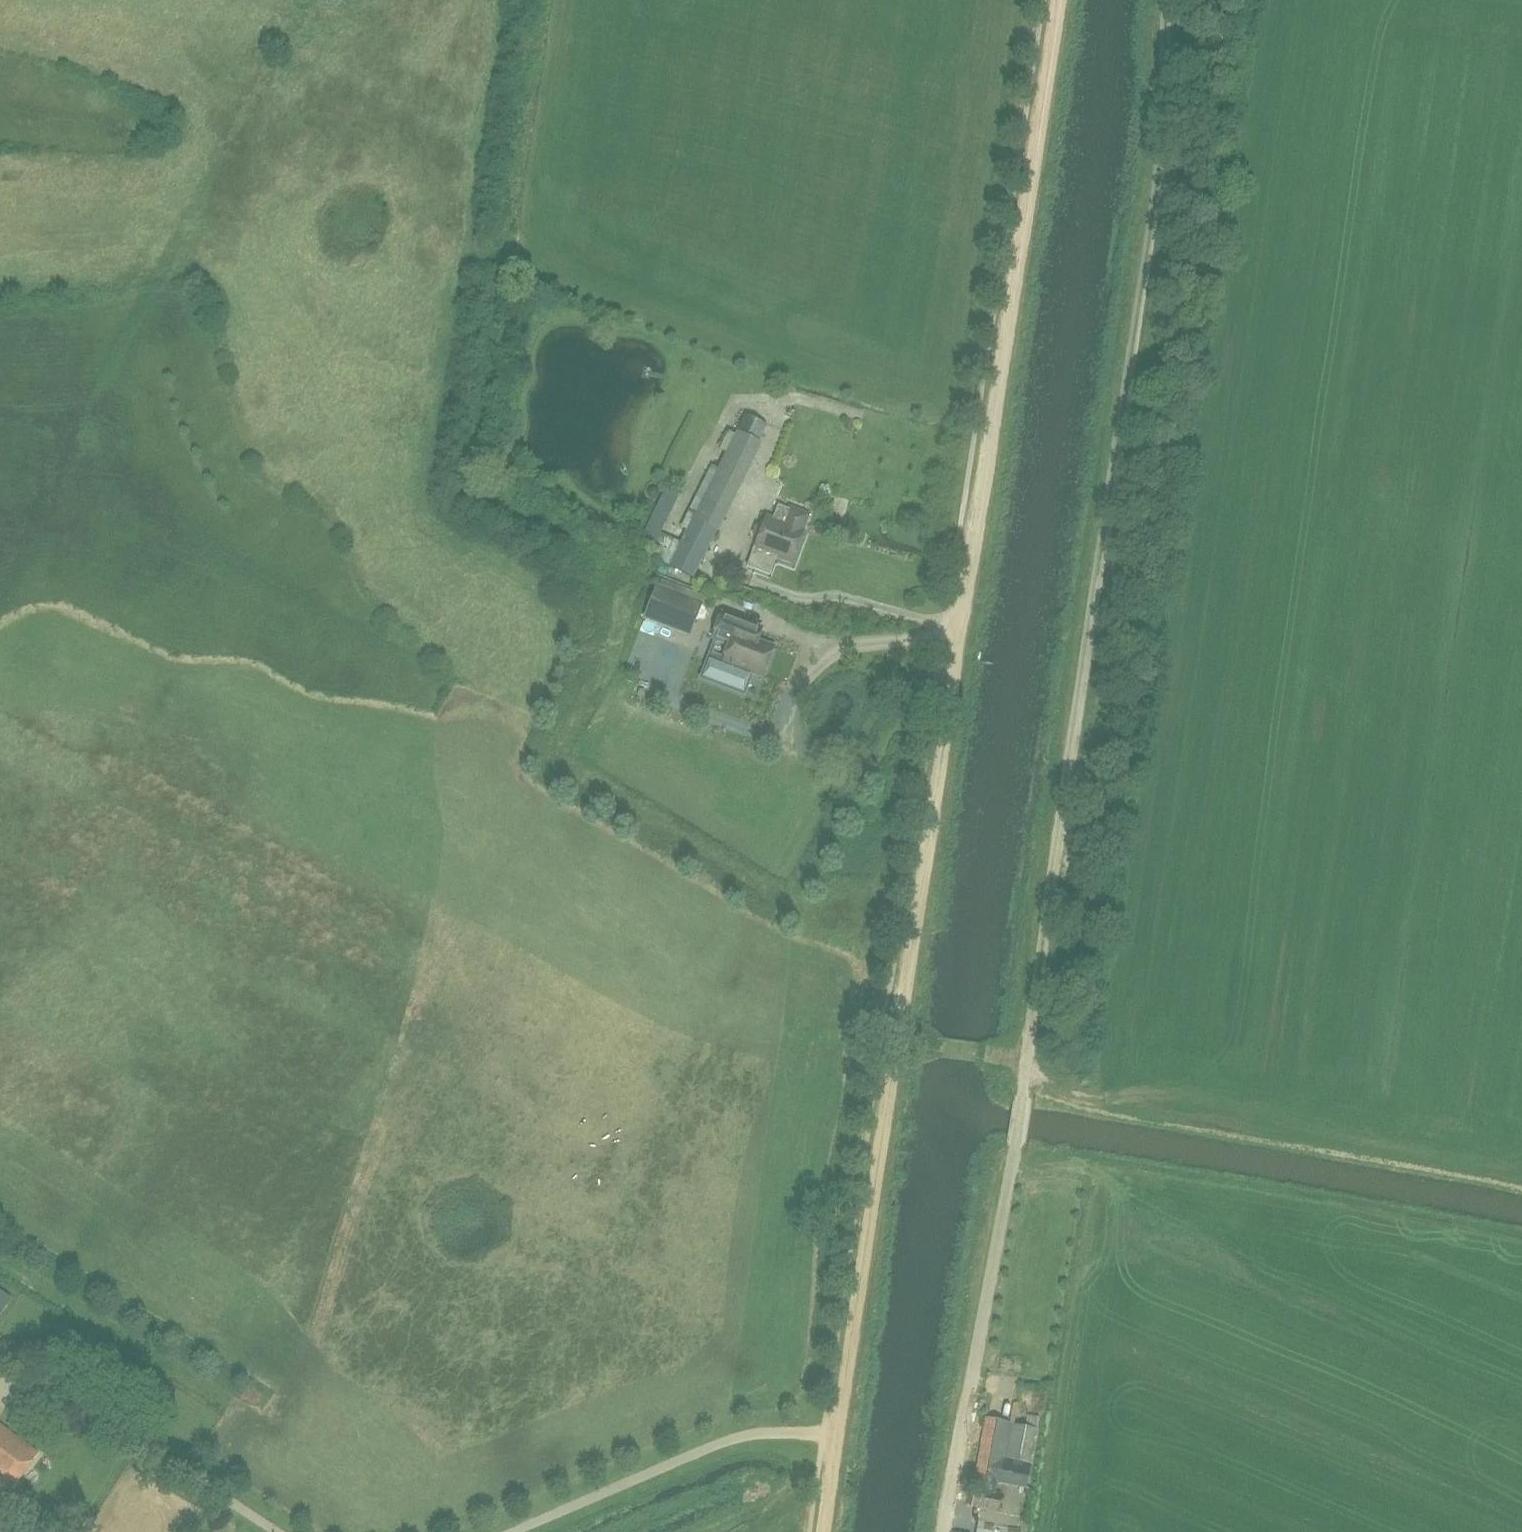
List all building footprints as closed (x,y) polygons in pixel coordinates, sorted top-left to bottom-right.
[(767,431),(772,419),(759,414),(754,426),(767,431)] [(724,512),(726,513),(740,482),(759,444),(736,432),(724,454),(716,471),(715,470),(713,473),(708,470),(689,508),(696,512),(669,565),(691,576),(724,512)] [(803,529),(802,529),(808,514),(788,507),(783,522),(765,515),(753,549),(791,563),(803,529)] [(701,604),(656,587),(648,607),(660,611),(662,603),(685,612),(682,619),(693,624),(701,604)] [(762,676),(772,647),(747,638),(752,625),(721,613),(712,637),(729,644),(723,661),(762,676)] [(10,1300),(0,1293),(0,1314),(10,1300)] [(1027,1486),(1038,1427),(1039,1418),(1015,1413),(1003,1482),(1027,1486)] [(987,1418),(976,1477),(999,1481),(1010,1422),(987,1418)] [(13,1488),(39,1452),(0,1425),(0,1478),(13,1488)] [(998,1511),(1002,1494),(974,1489),(971,1506),(998,1511)]
